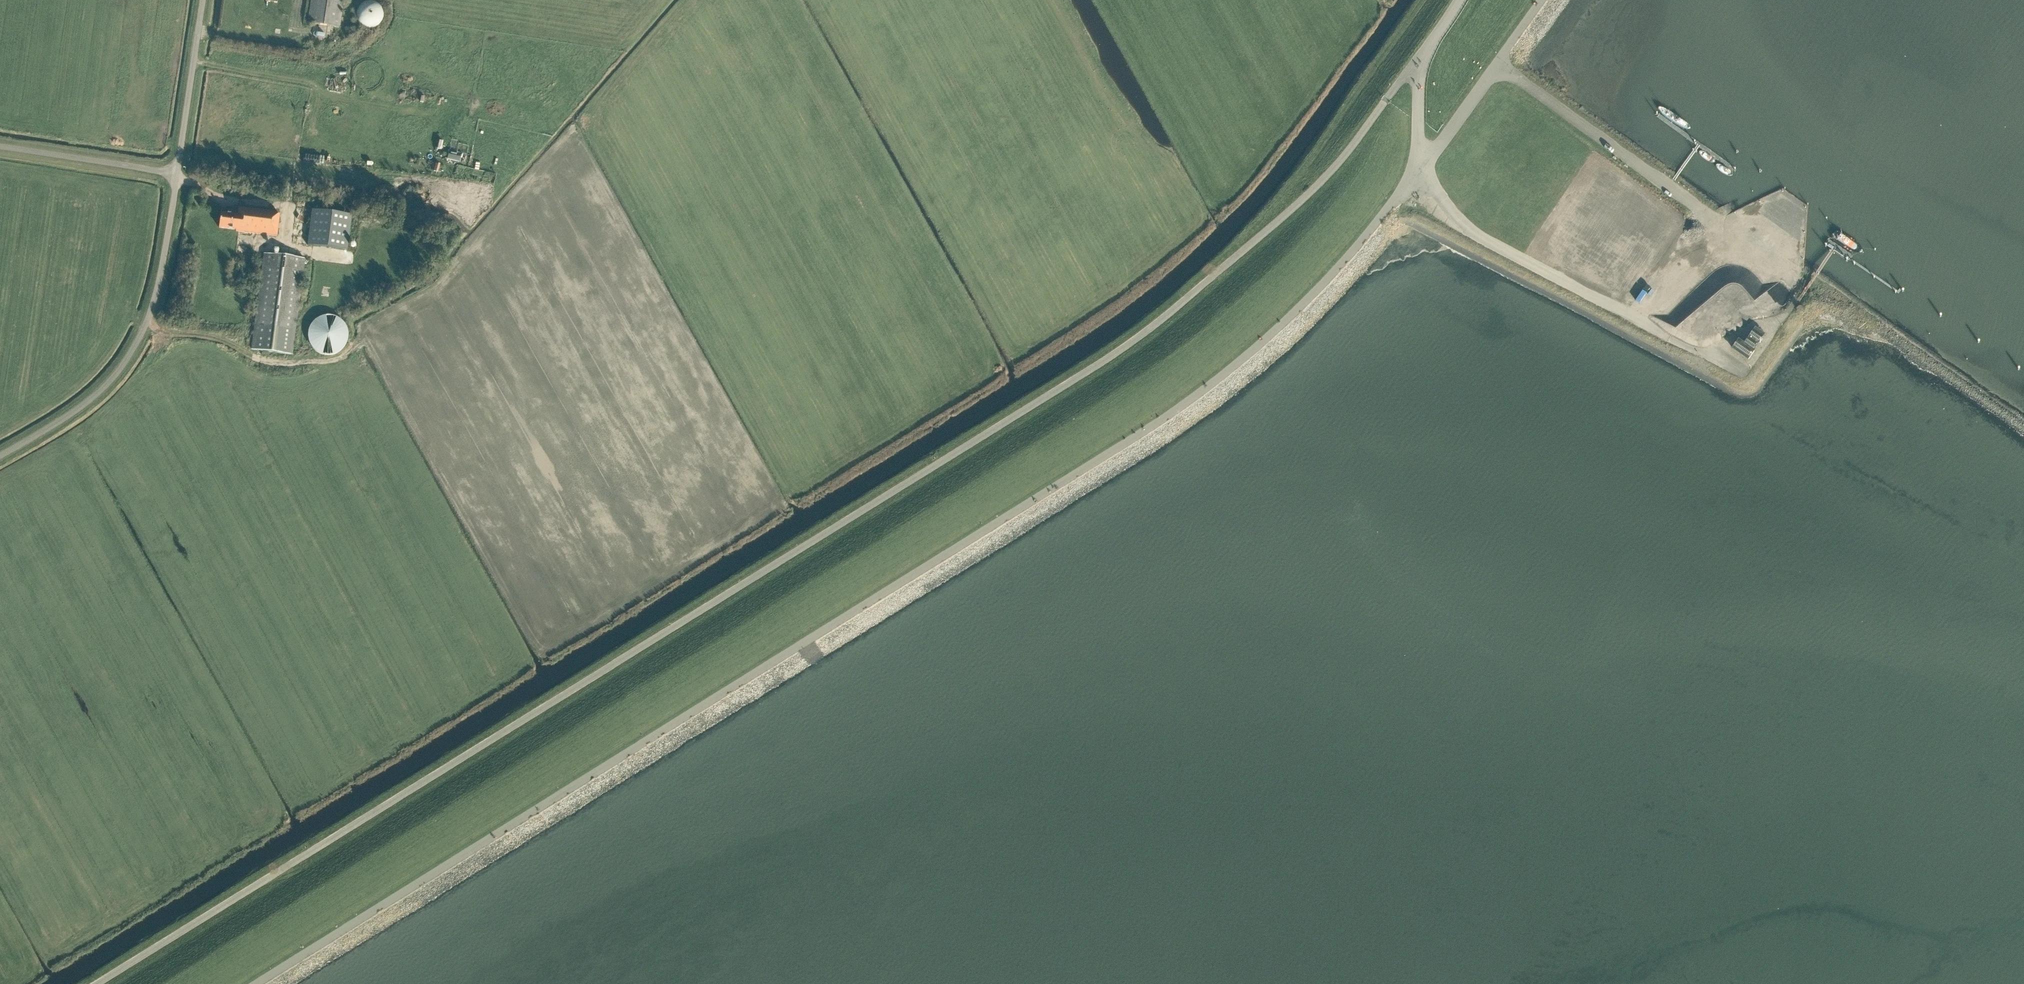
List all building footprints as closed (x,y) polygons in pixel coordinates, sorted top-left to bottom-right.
[(308,23),(339,28),(343,0),(312,0),(308,23)] [(369,31),(384,19),(369,1),(355,13),(369,31)] [(383,143),(389,128),(385,126),(378,141),(383,143)] [(277,237),(280,215),(271,214),(271,212),(239,208),(238,216),(221,214),(219,228),(236,230),(236,231),(277,237)] [(312,210),(307,245),(347,250),(352,215),(312,210)] [(373,225),(372,231),(361,229),(361,236),(369,238),(369,242),(379,243),(381,226),(373,225)] [(263,254),(254,326),(251,350),(293,355),(296,331),(305,259),(263,254)] [(1736,358),(1739,354),(1747,359),(1765,335),(1758,330),(1761,326),(1731,304),(1707,337),(1736,358)] [(341,357),(346,330),(317,325),(312,352),(341,357)]
